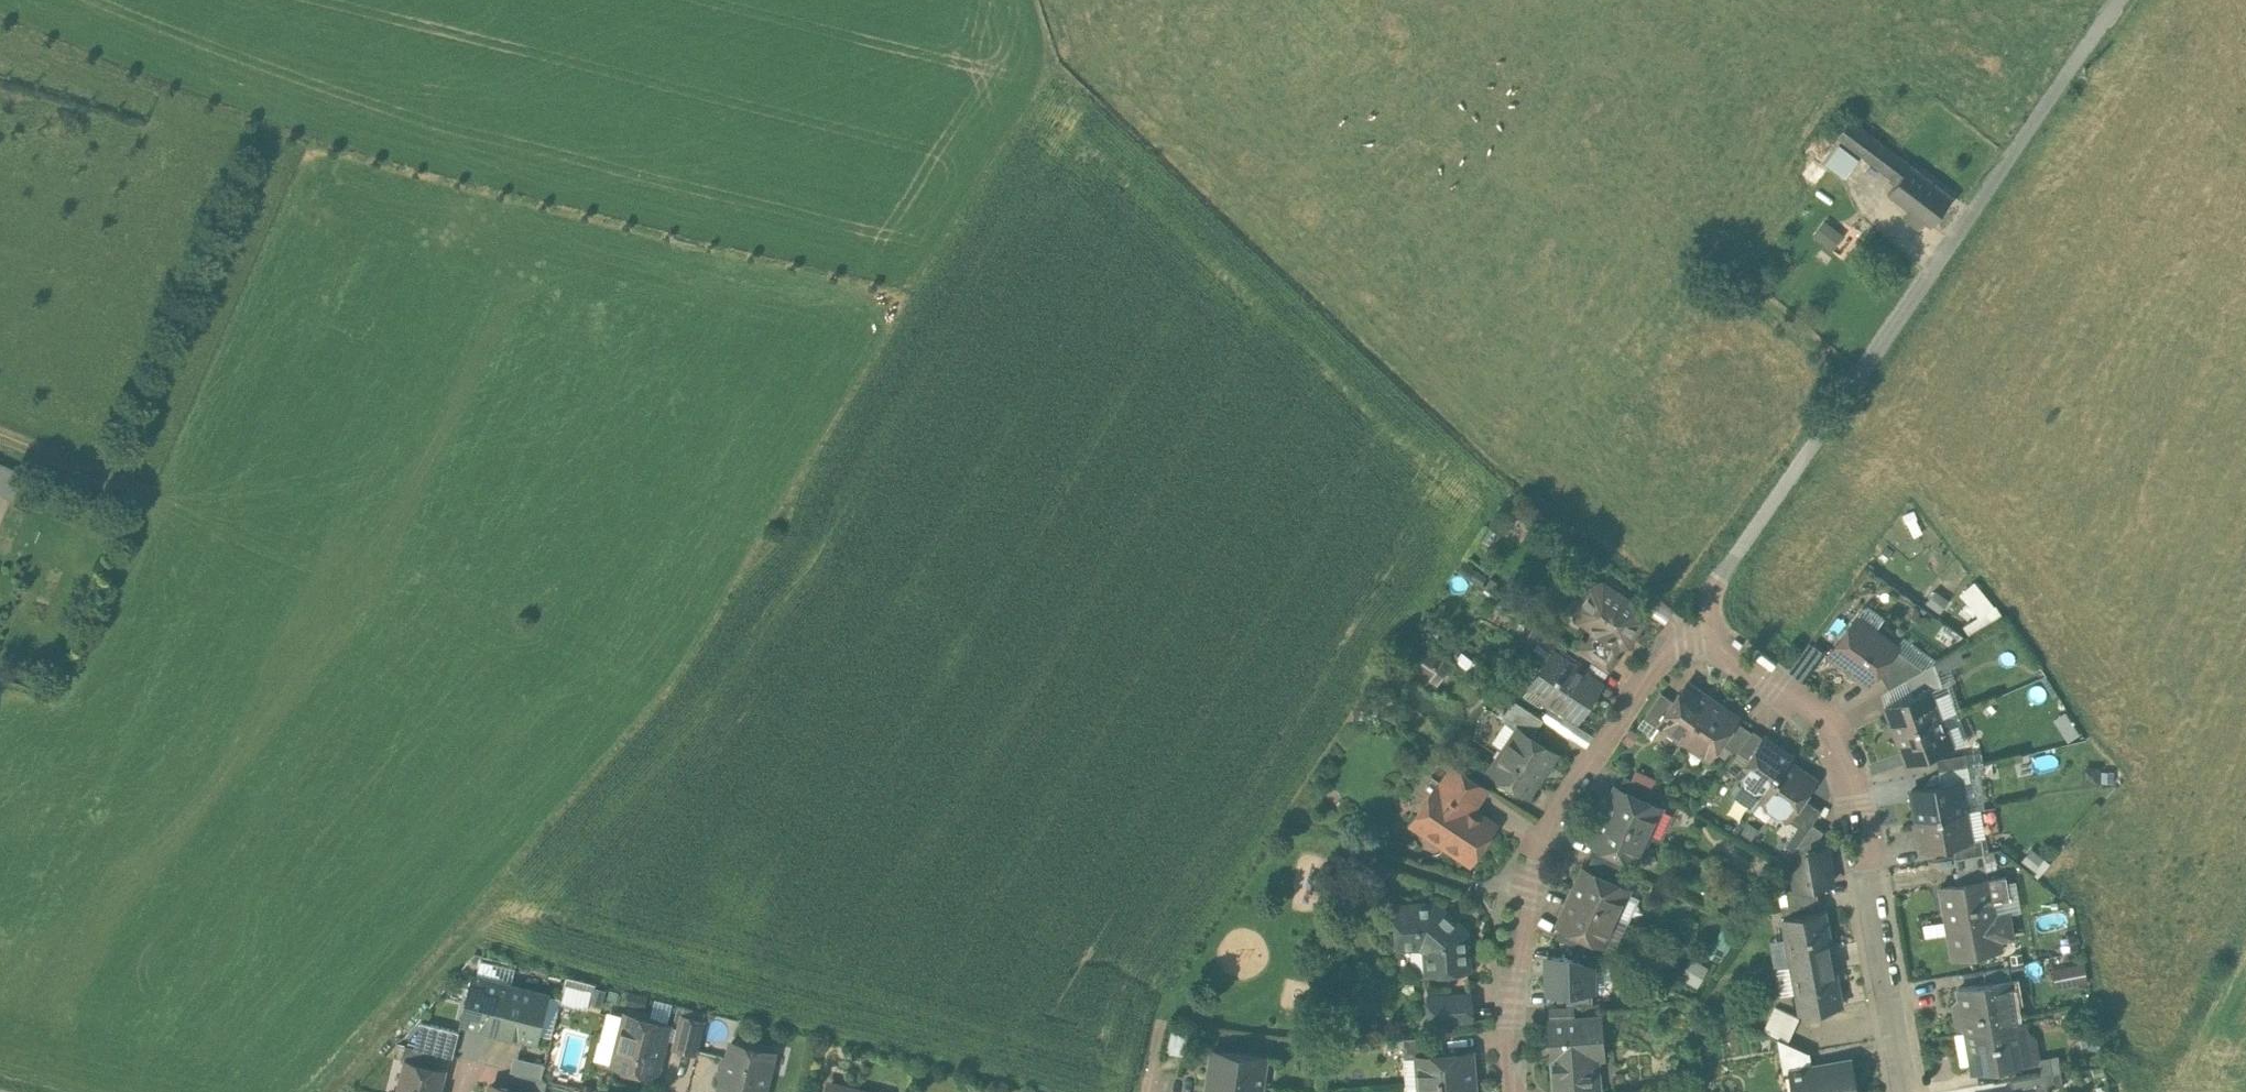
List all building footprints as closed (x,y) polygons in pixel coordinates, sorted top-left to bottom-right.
[(1910,164),(1837,109),(1805,152),(1845,182),(1865,156),(1897,181),(1910,164)] [(1953,196),(1910,164),(1897,181),(1888,193),(1909,209),(1924,220),(1931,225),(1953,196)] [(1924,220),(1909,209),(1903,216),(1920,229),(1921,228),(1919,226),(1924,220)] [(1826,219),(1816,235),(1835,248),(1846,231),(1826,219)] [(1977,579),(1961,591),(1979,614),(1965,624),(1971,631),(2000,609),(1977,579)] [(1641,607),(1603,582),(1591,584),(1584,596),(1581,594),(1572,595),(1567,602),(1569,611),(1576,615),(1582,614),(1594,622),(1595,630),(1590,637),(1592,643),(1610,654),(1616,644),(1627,642),(1643,618),(1641,607)] [(1943,609),(1948,597),(1934,590),(1928,602),(1943,609)] [(1883,616),(1865,603),(1856,615),(1859,617),(1857,619),(1872,631),(1874,628),(1883,616)] [(1859,617),(1856,615),(1831,650),(1838,655),(1836,658),(1853,670),(1855,668),(1870,679),(1895,645),(1896,644),(1874,628),(1872,631),(1857,619),(1859,617)] [(1568,644),(1539,625),(1535,622),(1527,635),(1552,651),(1553,650),(1561,655),(1568,644)] [(1811,636),(1791,666),(1807,676),(1827,647),(1811,636)] [(1450,664),(1415,641),(1402,660),(1418,670),(1438,683),(1450,664)] [(1610,654),(1592,643),(1584,655),(1608,670),(1617,658),(1610,654)] [(1924,667),(1895,645),(1876,671),(1882,675),(1889,687),(1907,676),(1924,667)] [(1561,655),(1553,650),(1552,651),(1536,676),(1537,682),(1550,690),(1546,697),(1547,703),(1555,708),(1561,707),(1577,718),(1601,681),(1561,655)] [(1943,684),(1934,661),(1924,667),(1907,676),(1914,694),(1931,688),(1943,684)] [(1712,699),(1687,681),(1659,721),(1684,738),(1712,699)] [(1914,694),(1886,704),(1896,733),(1942,717),(1931,688),(1914,694)] [(1544,717),(1513,697),(1501,716),(1500,717),(1518,729),(1519,727),(1532,735),(1544,717)] [(1737,717),(1712,699),(1684,738),(1710,756),(1721,741),(1736,719),(1737,717)] [(1518,729),(1500,717),(1501,716),(1485,706),(1478,718),(1474,738),(1500,755),(1518,729)] [(1942,717),(1896,733),(1907,762),(1952,746),(1942,717)] [(1736,719),(1721,741),(1723,742),(1737,752),(1738,750),(1752,730),(1736,719)] [(1532,735),(1519,727),(1518,729),(1500,755),(1491,769),(1502,777),(1501,779),(1502,783),(1509,788),(1513,787),(1515,785),(1527,793),(1555,751),(1532,735)] [(1752,730),(1738,750),(1749,758),(1764,736),(1753,728),(1752,730)] [(1784,750),(1764,736),(1749,758),(1740,771),(1744,775),(1745,781),(1756,788),(1762,787),(1766,790),(1787,760),(1788,761),(1792,755),(1784,750)] [(1965,752),(1936,757),(1939,770),(1968,765),(1965,752)] [(1787,760),(1766,790),(1762,795),(1767,799),(1768,805),(1779,812),(1785,811),(1789,814),(1790,814),(1803,796),(1814,779),(1788,761),(1787,760)] [(1485,785),(1455,764),(1443,782),(1445,783),(1441,788),(1470,808),(1485,785)] [(1968,765),(1939,770),(1941,783),(1959,780),(1960,781),(1970,779),(1968,765)] [(1652,787),(1624,774),(1619,786),(1647,799),(1652,787)] [(1941,783),(1912,789),(1913,792),(1912,793),(1917,819),(1965,810),(1960,781),(1959,780),(1941,783)] [(1619,786),(1617,786),(1604,814),(1648,833),(1660,805),(1647,799),(1619,786)] [(1470,808),(1441,788),(1431,805),(1424,801),(1412,820),(1447,844),(1449,841),(1472,856),(1470,859),(1472,861),(1496,824),(1470,808)] [(1803,796),(1790,814),(1789,814),(1786,817),(1807,831),(1812,822),(1822,808),(1803,796)] [(1965,810),(1917,819),(1923,849),(1953,844),(1970,841),(1970,839),(1965,810)] [(1648,833),(1604,814),(1591,842),(1593,843),(1625,857),(1635,862),(1648,833)] [(1824,830),(1812,822),(1807,831),(1798,845),(1806,851),(1806,850),(1826,847),(1824,838),(1820,835),(1824,830)] [(1970,841),(1953,844),(1955,857),(1984,852),(1981,837),(1970,839),(1970,841)] [(1625,857),(1593,843),(1588,855),(1592,857),(1592,856),(1620,869),(1625,857)] [(1826,847),(1806,851),(1807,855),(1794,873),(1797,887),(1797,888),(1816,885),(1832,882),(1826,847)] [(1984,852),(1955,857),(1960,883),(1988,878),(1984,852)] [(1620,869),(1592,856),(1592,857),(1586,868),(1619,883),(1624,871),(1620,869)] [(1586,868),(1584,867),(1572,896),(1615,916),(1628,887),(1619,883),(1586,868)] [(1960,883),(1940,886),(1945,910),(1946,910),(1950,932),(1949,933),(1953,956),(1980,951),(1979,941),(1997,938),(1998,948),(2001,948),(1999,938),(2012,935),(2008,912),(1995,915),(1988,878),(1960,883)] [(1797,887),(1786,889),(1788,903),(1789,903),(1818,897),(1816,885),(1797,888),(1797,887)] [(1615,916),(1572,896),(1559,924),(1561,925),(1589,938),(1603,944),(1615,916)] [(1818,897),(1789,903),(1788,903),(1781,904),(1784,917),(1820,911),(1818,897)] [(1466,929),(1434,902),(1417,903),(1417,906),(1397,907),(1397,905),(1394,905),(1397,947),(1421,945),(1425,949),(1427,973),(1468,969),(1466,929)] [(1820,911),(1784,917),(1793,965),(1832,958),(1823,910),(1820,911)] [(1589,938),(1561,925),(1556,937),(1584,950),(1589,938)] [(1692,955),(1681,975),(1698,985),(1709,965),(1692,955)] [(1592,968),(1566,956),(1547,957),(1548,992),(1566,991),(1592,991),(1593,990),(1592,968)] [(1832,958),(1793,965),(1801,1012),(1841,1006),(1832,958)] [(2085,960),(2054,966),(2059,987),(2090,980),(2085,960)] [(2008,964),(1984,969),(1986,982),(2010,978),(2008,964)] [(462,1022),(499,1031),(511,984),(474,975),(462,1022)] [(567,977),(564,998),(622,1005),(624,984),(567,977)] [(1986,982),(1958,987),(1966,1030),(2018,1020),(2011,1021),(2005,987),(2004,981),(2011,980),(2010,978),(1986,982)] [(511,984),(499,1031),(537,1041),(549,994),(511,984)] [(1592,991),(1566,991),(1566,1004),(1593,1003),(1592,991)] [(1429,997),(1431,1022),(1472,1019),(1470,994),(1429,997)] [(1799,1017),(1775,1006),(1764,1030),(1777,1038),(1787,1042),(1799,1017)] [(668,1024),(626,1013),(617,1046),(622,1047),(619,1061),(614,1060),(613,1062),(619,1064),(619,1065),(622,1072),(629,1073),(635,1069),(635,1068),(656,1073),(668,1024)] [(703,1020),(681,1014),(674,1046),(695,1052),(703,1020)] [(1600,1016),(1550,1020),(1555,1091),(1592,1089),(1591,1072),(1597,1065),(1596,1054),(1603,1054),(1600,1016)] [(415,1045),(456,1052),(461,1025),(420,1019),(415,1045)] [(2018,1020),(1966,1030),(1966,1031),(1973,1030),(1978,1058),(1971,1059),(1973,1072),(2008,1066),(2026,1063),(2025,1062),(2021,1038),(2018,1020)] [(1434,1035),(1403,1037),(1404,1057),(1418,1056),(1418,1055),(1435,1054),(1434,1035)] [(2035,1042),(2028,1037),(2021,1038),(2025,1062),(2039,1060),(2035,1042)] [(1787,1042),(1777,1038),(1783,1072),(1790,1070),(1790,1069),(1811,1066),(1809,1051),(1807,1051),(1787,1042)] [(732,1040),(720,1089),(732,1091),(764,1091),(770,1066),(765,1065),(768,1052),(773,1053),(774,1051),(732,1040)] [(439,1052),(405,1044),(401,1060),(407,1061),(407,1060),(435,1067),(439,1052)] [(1265,1056),(1213,1049),(1209,1078),(1261,1085),(1265,1056)] [(1435,1054),(1418,1055),(1418,1056),(1420,1083),(1473,1079),(1471,1051),(1435,1054)] [(1790,1069),(1790,1070),(1791,1074),(1797,1073),(1801,1091),(1857,1091),(1851,1058),(1811,1066),(1790,1069)] [(407,1060),(407,1061),(399,1091),(438,1091),(444,1069),(435,1067),(407,1060)] [(2039,1060),(2025,1062),(2026,1063),(2008,1066),(2011,1081),(2011,1080),(2041,1075),(2041,1074),(2039,1060)] [(515,1072),(511,1088),(525,1091),(544,1091),(547,1080),(515,1072)] [(2011,1080),(2013,1091),(2024,1091),(2031,1091),(2035,1091),(2047,1090),(2044,1074),(2041,1074),(2041,1075),(2011,1080)] [(1209,1078),(1207,1091),(1260,1091),(1261,1085),(1209,1078)] [(1420,1083),(1421,1091),(1474,1091),(1473,1079),(1420,1083)] [(492,1084),(490,1091),(525,1091),(511,1088),(492,1084)]
